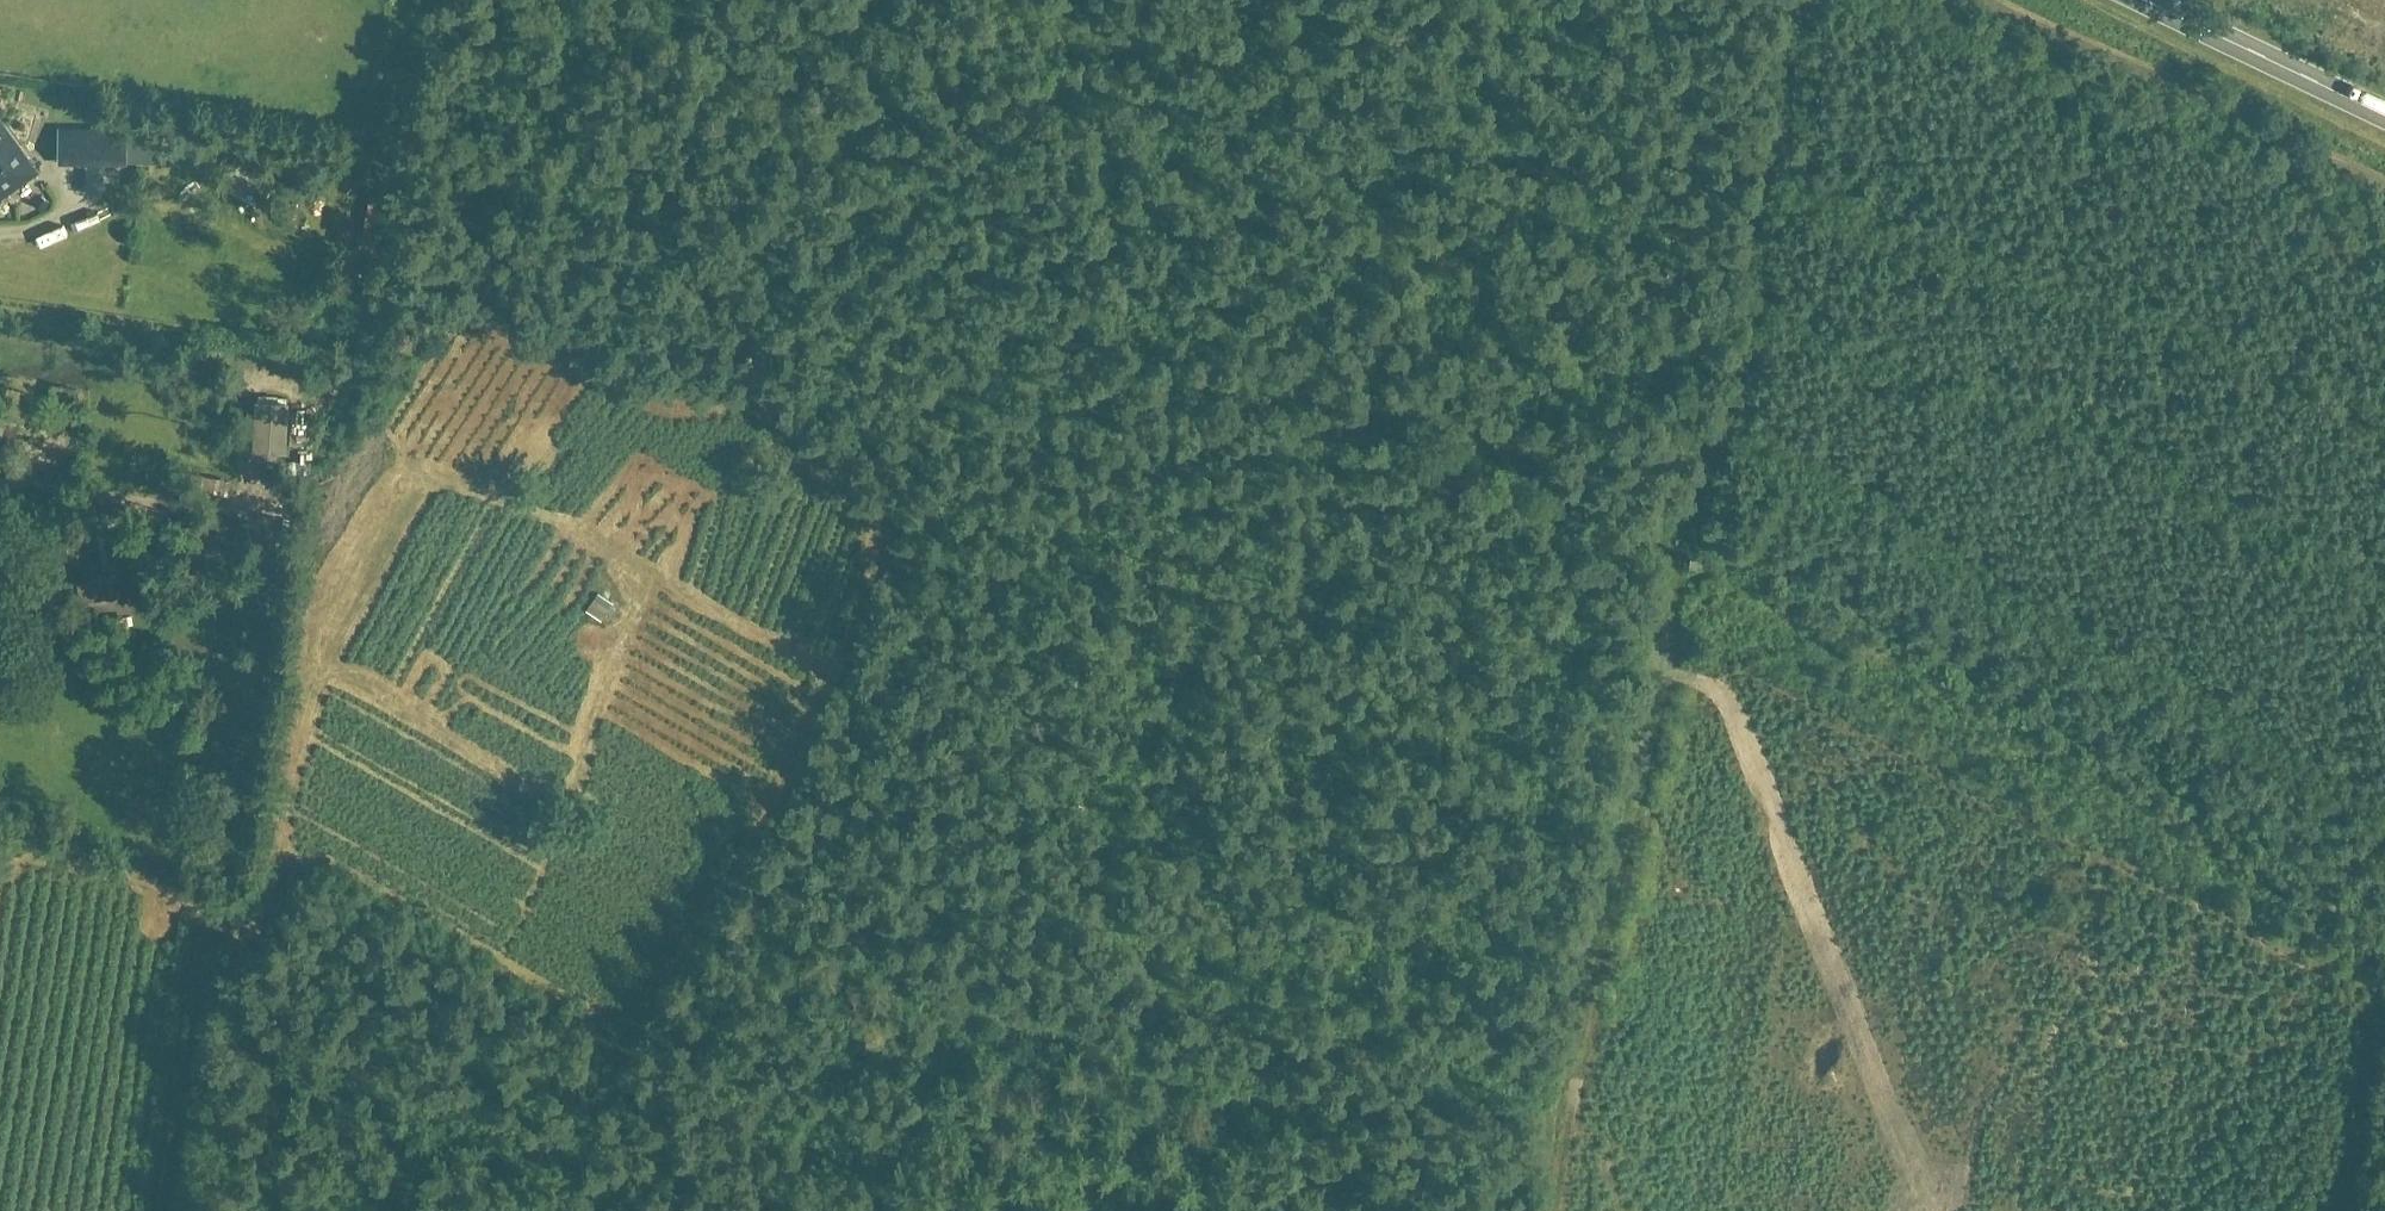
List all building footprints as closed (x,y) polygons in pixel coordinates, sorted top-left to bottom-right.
[(43,166),(0,113),(0,199),(43,166)] [(66,123),(65,171),(112,172),(113,124),(66,123)] [(295,403),(260,402),(259,427),(294,428),(295,403)] [(86,578),(86,607),(130,607),(130,578),(86,578)] [(603,596),(590,616),(608,627),(621,607),(603,596)]
